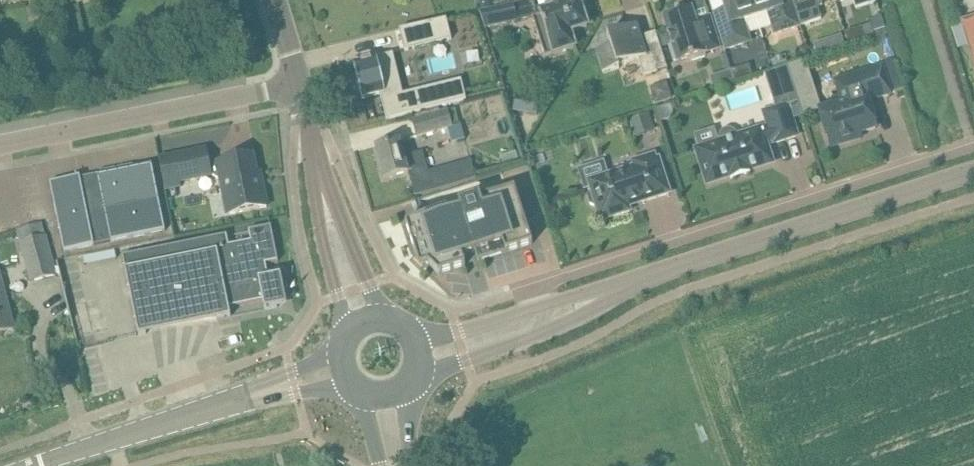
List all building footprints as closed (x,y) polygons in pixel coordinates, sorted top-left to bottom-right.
[(484,0),(477,2),(480,12),(491,10),(489,3),(484,0)] [(750,0),(722,0),(726,10),(713,14),(725,52),(752,44),(746,23),(757,20),(750,0)] [(757,20),(768,16),(773,35),(801,26),(792,0),(750,0),(757,20)] [(801,26),(822,19),(818,8),(823,6),(821,0),(792,0),(801,26)] [(856,9),(877,2),(876,0),(853,0),(856,9)] [(581,9),(579,2),(541,14),(541,15),(533,18),(545,58),(575,48),(570,33),(587,28),(585,20),(588,19),(585,8),(581,9)] [(518,23),(514,5),(481,12),(485,30),(518,23)] [(719,48),(710,18),(696,22),(691,8),(678,12),(677,9),(667,13),(668,16),(663,17),(673,47),(670,48),(674,62),(677,61),(678,63),(691,58),(692,62),(705,57),(704,54),(706,54),(705,53),(719,48)] [(871,25),(873,32),(885,28),(881,16),(874,19),(871,25)] [(962,22),(973,59),(973,18),(962,22)] [(446,20),(399,31),(404,53),(451,42),(446,20)] [(646,56),(638,30),(630,32),(629,28),(607,35),(611,48),(597,52),(604,74),(619,69),(619,66),(639,60),(644,76),(658,71),(652,54),(646,56)] [(824,41),(813,45),(817,56),(828,53),(824,41)] [(394,55),(355,65),(363,99),(381,95),(387,120),(467,101),(463,81),(404,95),(394,55)] [(726,55),(721,56),(725,71),(731,69),(726,55)] [(721,143),(697,150),(708,183),(731,176),(732,179),(750,173),(749,170),(772,163),(765,142),(773,140),(774,143),(797,136),(792,118),(803,114),(787,66),(776,70),(782,88),(771,91),(776,108),(764,112),(769,130),(762,132),(761,130),(738,137),(737,135),(734,131),(730,129),(726,129),(722,132),(720,136),(720,140),(721,143)] [(891,94),(882,67),(835,82),(842,103),(819,110),(831,147),(851,141),(849,137),(877,128),(868,101),(891,94)] [(95,78),(83,80),(85,92),(107,89),(106,80),(96,81),(95,78)] [(656,86),(652,94),(655,105),(673,99),(667,82),(656,86)] [(671,105),(658,109),(662,122),(670,120),(674,113),(671,105)] [(417,137),(452,127),(448,112),(413,122),(417,137)] [(400,142),(376,148),(385,179),(409,172),(413,189),(415,198),(461,184),(478,179),(472,160),(429,172),(427,165),(426,166),(422,153),(404,158),(400,142)] [(259,184),(253,155),(209,164),(206,150),(159,160),(164,185),(212,175),(221,180),(225,199),(232,198),(236,214),(267,207),(262,184),(259,184)] [(577,171),(584,191),(591,189),(592,192),(589,192),(587,197),(590,205),(594,207),(596,206),(599,216),(603,215),(605,220),(630,211),(628,204),(642,199),(642,202),(670,193),(659,159),(656,160),(655,155),(633,162),(634,167),(606,176),(602,163),(577,171)] [(165,230),(151,160),(97,171),(98,178),(81,181),(80,176),(50,182),(64,251),(165,230)] [(515,189),(406,224),(415,251),(439,275),(466,266),(462,256),(475,252),(479,262),(533,245),(515,189)] [(56,276),(42,224),(18,230),(32,282),(56,276)] [(278,262),(271,227),(249,231),(251,242),(229,246),(227,235),(123,257),(139,335),(147,334),(146,317),(216,317),(216,320),(231,317),(229,308),(263,301),(265,310),(278,308),(276,301),(286,299),(281,275),(269,278),(266,265),(278,262)] [(0,279),(0,333),(14,330),(0,279)] [(91,395),(108,390),(102,370),(86,375),(91,395)]
